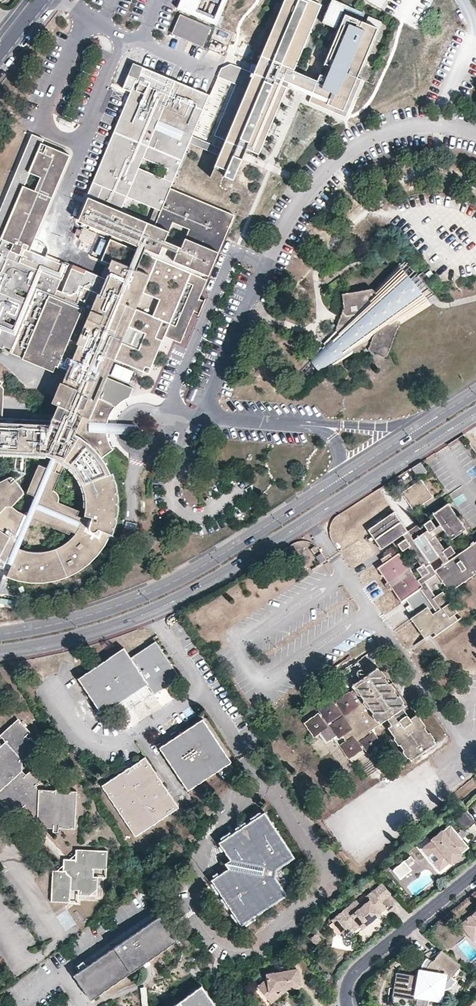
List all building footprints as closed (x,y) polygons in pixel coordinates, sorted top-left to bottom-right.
[(176,9),(216,26),(227,0),(180,0),(176,9)] [(254,72),(258,73),(271,79),(287,86),(294,71),(298,61),(322,4),(313,0),(285,0),(264,47),(258,63),(254,72)] [(379,27),(346,14),(318,81),(294,71),(287,86),(300,91),(311,95),(310,100),(347,114),(363,79),(358,76),(379,27)] [(206,28),(181,17),(175,31),(200,42),(206,28)] [(3,563),(8,564),(6,570),(5,575),(16,579),(35,582),(52,581),(71,575),(84,567),(94,558),(106,542),(112,517),(112,497),(108,476),(105,477),(99,463),(112,452),(107,441),(107,432),(106,427),(108,416),(119,405),(129,399),(132,390),(117,384),(125,365),(148,375),(164,339),(180,346),(194,314),(198,316),(203,303),(198,301),(206,283),(234,216),(168,190),(189,143),(192,135),(209,96),(140,68),(93,184),(103,189),(95,204),(83,199),(73,223),(110,240),(102,261),(107,264),(97,293),(77,342),(68,361),(56,386),(53,385),(44,406),(50,409),(45,422),(1,420),(1,391),(0,389),(0,458),(38,459),(48,461),(46,468),(38,466),(26,494),(33,497),(24,517),(9,508),(22,495),(11,478),(0,483),(0,561),(3,563)] [(258,73),(254,72),(222,147),(218,156),(214,165),(228,171),(225,177),(233,181),(244,157),(247,149),(255,152),(266,128),(268,130),(287,86),(271,79),(258,73)] [(68,361),(77,342),(97,293),(90,291),(86,301),(79,299),(76,293),(69,294),(57,289),(67,269),(30,252),(73,153),(29,135),(0,209),(0,347),(3,349),(4,346),(11,349),(9,354),(26,363),(51,373),(53,368),(57,370),(62,358),(68,361)] [(189,143),(218,156),(222,147),(192,135),(189,143)] [(93,254),(100,257),(107,240),(100,237),(93,254)] [(411,281),(398,265),(374,288),(342,294),(344,308),(335,329),(337,332),(310,361),(311,362),(318,370),(319,371),(353,351),(354,352),(359,352),(361,347),(369,346),(368,348),(371,352),(382,356),(386,355),(400,322),(402,324),(432,306),(418,288),(415,285),(411,281)] [(417,475),(424,470),(420,462),(412,468),(417,475)] [(432,497),(420,480),(402,493),(413,509),(432,497)] [(366,530),(379,551),(393,542),(400,552),(377,569),(399,604),(418,589),(430,605),(409,620),(423,640),(432,634),(434,638),(461,621),(442,593),(434,598),(423,584),(436,574),(449,593),(475,576),(475,542),(456,557),(449,548),(442,550),(433,537),(442,532),(449,542),(465,531),(447,504),(431,515),(433,519),(422,526),(425,532),(412,541),(393,513),(366,530)] [(285,548),(276,554),(280,561),(289,555),(285,548)] [(101,713),(147,684),(153,693),(178,677),(155,642),(130,658),(124,648),(108,658),(77,678),(101,713)] [(403,708),(376,668),(363,677),(354,664),(342,672),(354,689),(348,694),(336,702),(337,703),(333,705),(331,702),(319,710),(321,713),(306,723),(314,736),(319,733),(326,742),(336,735),(338,737),(341,735),(345,742),(341,744),(340,746),(349,757),(360,749),(360,748),(363,746),(368,753),(380,745),(372,733),(370,734),(369,731),(386,719),(391,725),(388,727),(410,760),(434,744),(415,715),(409,718),(403,709),(403,708)] [(230,763),(202,720),(160,748),(187,790),(230,763)] [(76,791),(60,790),(60,786),(55,786),(55,789),(39,789),(35,785),(45,777),(36,766),(25,774),(22,770),(23,760),(37,746),(29,737),(28,738),(25,734),(28,731),(19,721),(2,738),(7,744),(0,750),(0,797),(15,813),(23,806),(28,813),(37,813),(37,826),(53,827),(53,831),(58,832),(59,828),(74,828),(76,791)] [(134,836),(177,808),(167,792),(144,758),(102,786),(134,836)] [(475,822),(466,810),(456,818),(465,830),(475,822)] [(286,895),(275,879),(278,869),(294,858),(264,812),(249,822),(219,843),(230,859),(228,869),(211,879),(241,925),(286,895)] [(454,832),(449,826),(443,831),(442,830),(430,839),(431,840),(421,848),(439,870),(449,861),(450,863),(462,854),(460,852),(466,847),(463,843),(459,838),(454,832)] [(466,833),(461,827),(454,832),(459,838),(466,833)] [(109,869),(110,851),(101,850),(100,851),(87,851),(87,849),(79,848),(78,852),(78,856),(78,858),(72,858),(70,856),(63,861),(65,863),(65,868),(59,868),(55,868),(54,876),(55,876),(54,890),(53,890),(52,900),(71,901),(72,889),(80,890),(79,894),(90,894),(98,888),(99,877),(95,876),(96,868),(109,869)] [(414,861),(410,856),(402,863),(405,868),(408,865),(414,861)] [(405,868),(402,863),(392,870),(395,873),(400,880),(412,870),(408,865),(405,868)] [(108,877),(109,869),(96,868),(95,876),(99,877),(108,877)] [(383,902),(394,893),(385,882),(368,896),(371,900),(364,907),(358,900),(342,914),(353,927),(356,931),(363,926),(371,920),(373,922),(383,915),(382,913),(387,908),(383,902)] [(78,901),(79,894),(80,890),(72,889),(71,901),(78,901)] [(358,900),(364,907),(371,900),(368,896),(365,894),(358,900)] [(460,924),(471,938),(475,934),(475,911),(460,924)] [(345,934),(353,927),(342,914),(334,920),(345,934)] [(91,999),(176,940),(160,916),(74,975),(91,999)] [(373,922),(371,920),(363,926),(365,929),(370,925),(373,922)] [(323,938),(318,932),(311,937),(317,944),(323,938)] [(461,966),(443,950),(436,957),(433,961),(428,966),(427,973),(422,972),(421,977),(397,972),(392,996),(416,1000),(417,996),(440,1000),(442,991),(443,985),(452,977),(461,966)] [(422,972),(427,973),(428,966),(433,961),(428,958),(424,961),(422,972)] [(290,989),(299,987),(298,981),(297,970),(286,972),(283,973),(280,970),(275,974),(267,975),(268,980),(258,988),(266,999),(276,991),(290,989)] [(456,981),(452,977),(443,985),(442,991),(444,991),(447,990),(450,988),(453,985),(456,981)] [(172,1005),(212,1005),(199,987),(172,1005)] [(271,1004),(290,989),(276,991),(266,999),(271,1004)]
